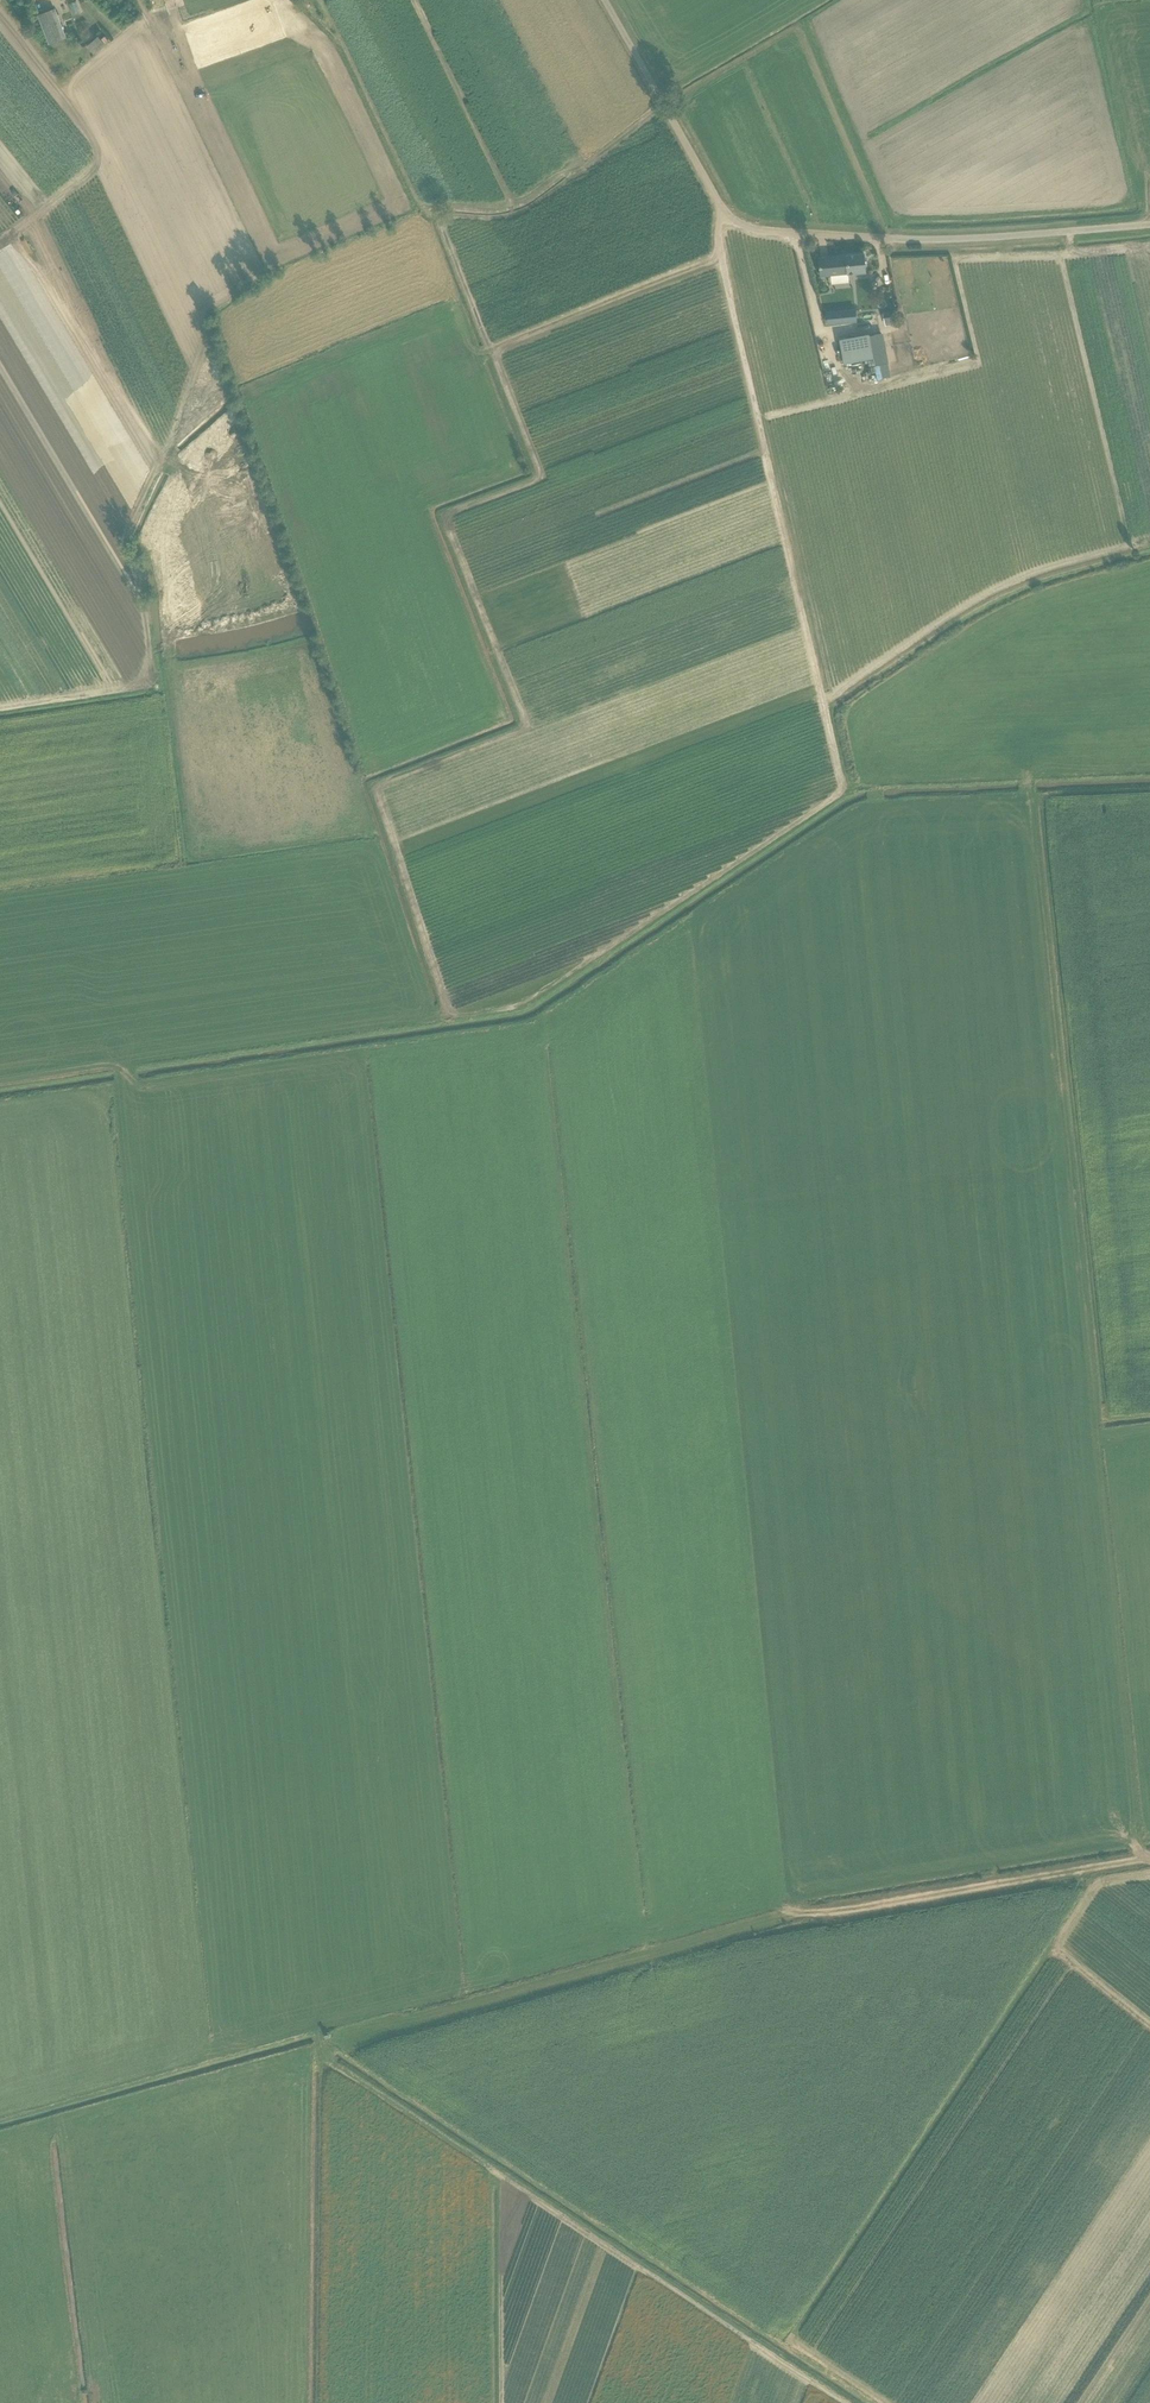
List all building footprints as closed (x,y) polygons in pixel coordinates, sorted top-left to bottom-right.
[(49,44),(66,38),(55,9),(38,15),(49,44)] [(94,54),(109,39),(105,35),(101,39),(97,36),(86,47),(94,54)] [(866,272),(865,265),(864,253),(819,258),(820,270),(821,276),(866,272)] [(830,299),(857,296),(855,279),(828,282),(830,299)] [(856,308),(827,311),(828,323),(857,320),(856,308)] [(885,326),(897,324),(895,311),(883,313),(885,326)] [(869,334),(839,339),(843,363),(873,358),(869,334)] [(880,372),(908,365),(906,356),(877,363),(880,372)]
